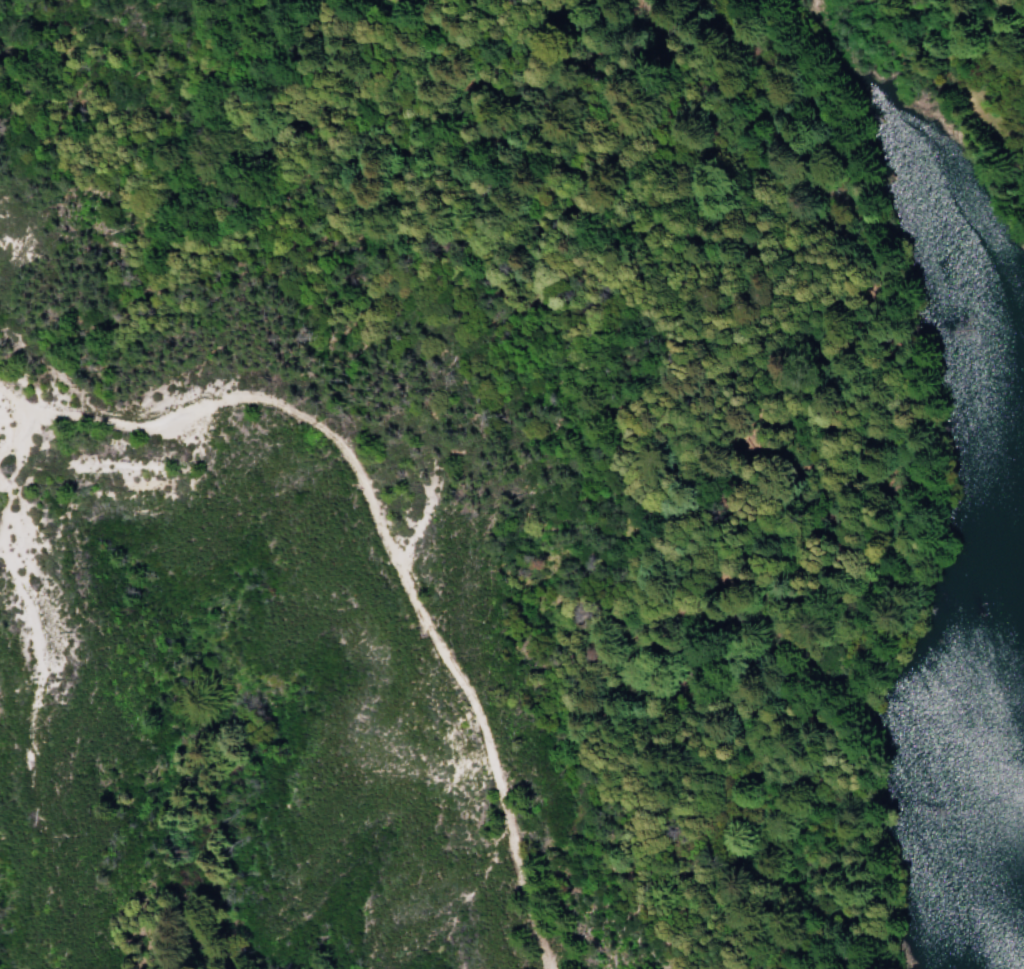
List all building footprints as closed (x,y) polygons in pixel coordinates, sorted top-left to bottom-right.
[(11,424),(0,428),(0,397),(11,424)]
